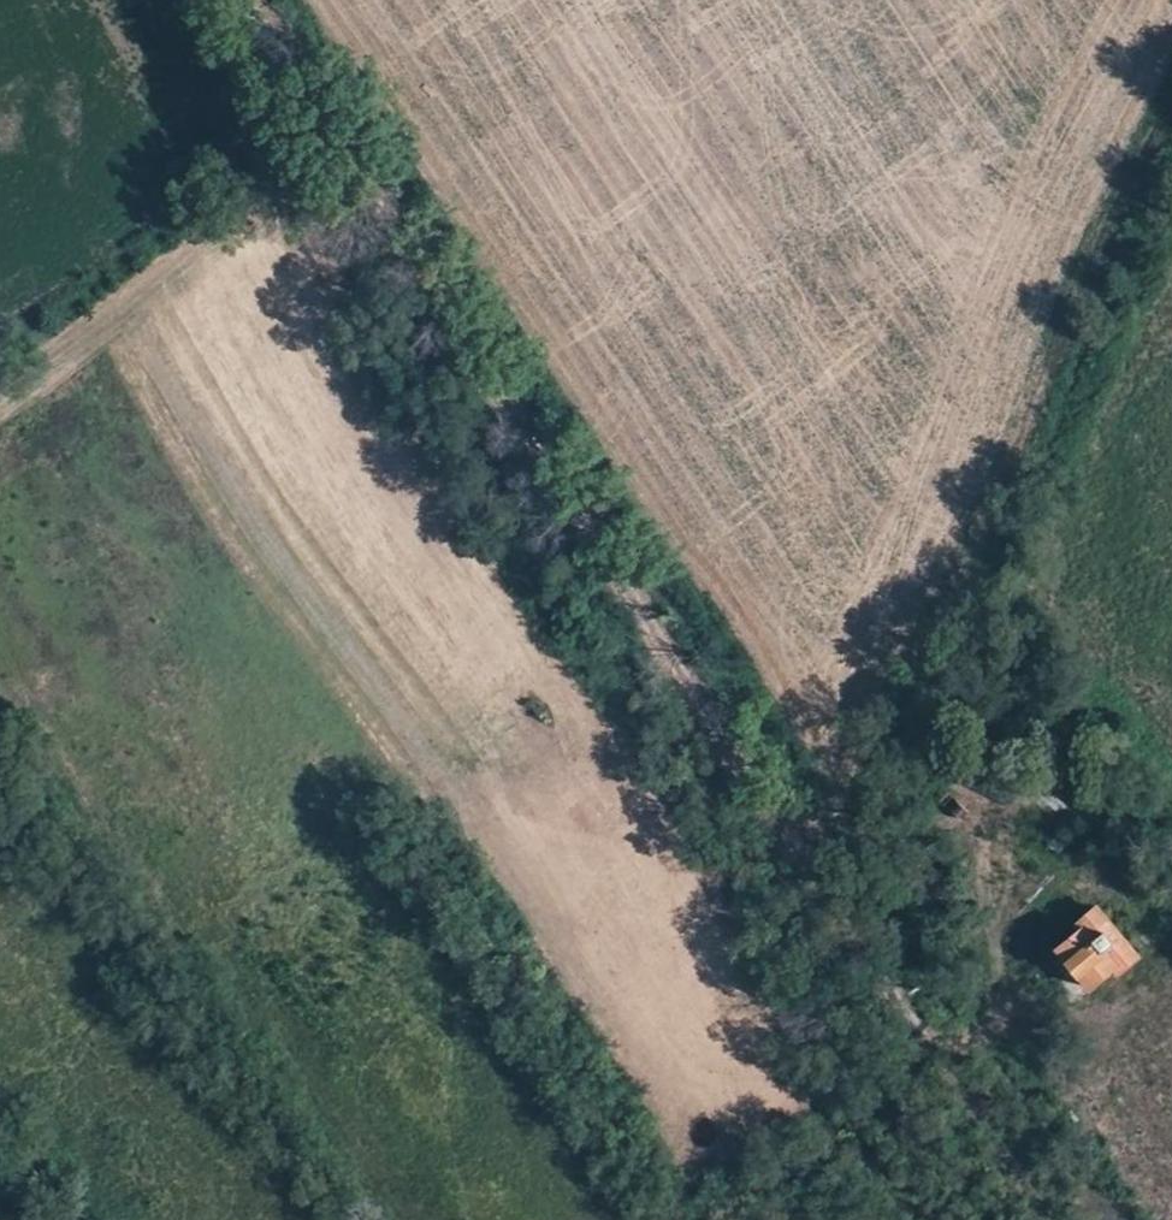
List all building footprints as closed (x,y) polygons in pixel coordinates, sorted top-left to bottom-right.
[(1056,952),(1088,993),(1120,966),(1125,972),(1138,961),(1097,909),(1081,921),(1087,928),(1056,952)]
